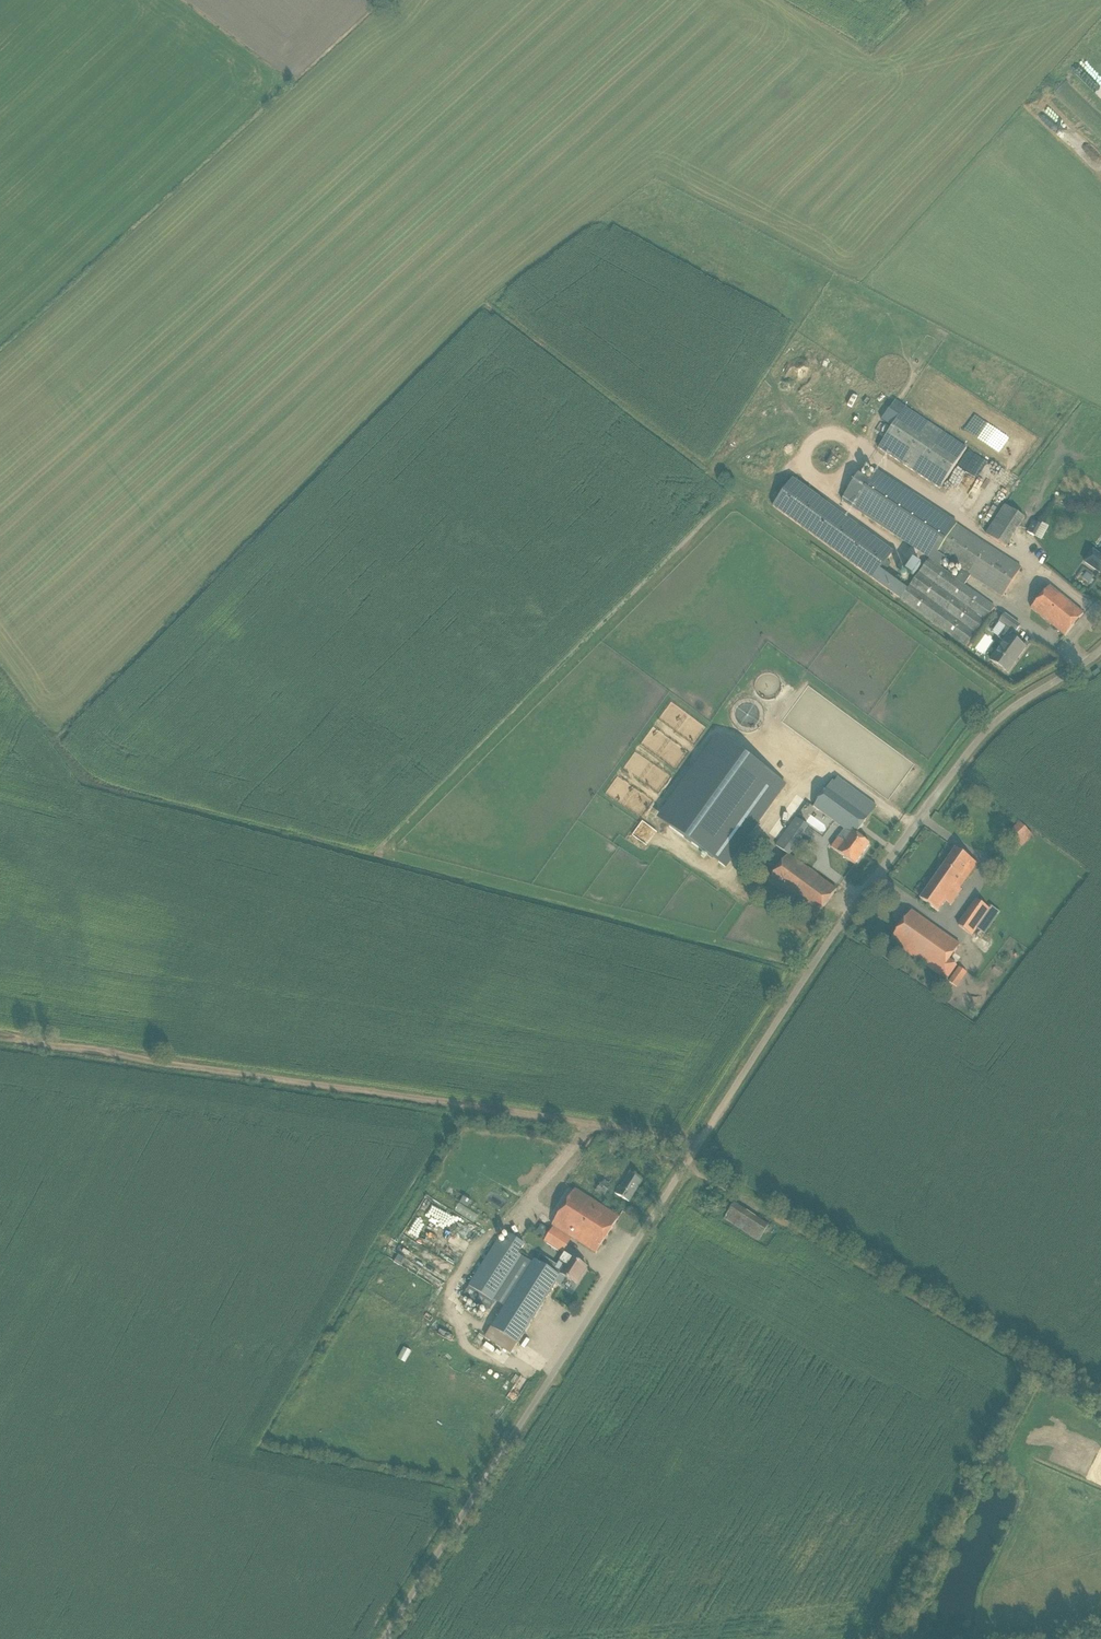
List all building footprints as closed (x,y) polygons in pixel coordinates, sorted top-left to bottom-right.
[(888,398),(884,406),(894,412),(898,404),(888,398)] [(939,489),(967,448),(905,407),(877,448),(939,489)] [(859,473),(841,501),(852,508),(939,566),(944,559),(962,571),(956,580),(963,585),(970,576),(1001,597),(1021,568),(956,525),(957,523),(877,470),(870,480),(859,473)] [(772,507),(900,600),(907,590),(880,570),(893,552),(793,479),(772,507)] [(980,508),(986,496),(979,492),(973,504),(980,508)] [(1025,518),(1004,504),(985,534),(1006,547),(1025,518)] [(1084,561),(1100,573),(1100,572),(1100,555),(1092,549),(1084,561)] [(910,553),(905,561),(912,565),(917,558),(910,553)] [(994,607),(963,585),(956,580),(928,559),(907,590),(900,600),(965,647),(994,607)] [(1049,586),(1031,608),(1056,629),(1065,636),(1083,614),(1075,607),(1049,586)] [(1003,642),(991,660),(996,664),(1005,671),(1015,656),(1018,658),(1025,648),(1016,642),(1009,636),(1012,631),(1016,634),(1021,626),(1004,614),(999,621),(1006,626),(998,638),(1003,642)] [(721,754),(669,827),(725,867),(785,784),(717,735),(710,746),(721,754)] [(833,781),(814,807),(842,828),(851,834),(853,832),(856,834),(873,811),(834,782),(833,781)] [(794,820),(775,845),(787,853),(797,841),(806,828),(794,820)] [(869,844),(856,834),(853,832),(851,834),(845,842),(838,838),(831,847),(854,865),(869,844)] [(920,898),(929,905),(937,911),(945,901),(950,905),(962,889),(959,887),(976,863),(964,854),(955,848),(920,898)] [(836,889),(788,854),(768,881),(807,910),(816,917),(836,889)] [(976,901),(958,926),(970,935),(976,928),(983,933),(984,931),(996,914),(998,911),(989,904),(987,908),(984,906),(976,901)] [(891,940),(941,976),(947,980),(958,965),(950,959),(960,945),(911,911),(891,940)] [(949,981),(957,986),(967,972),(959,967),(949,981)] [(589,1170),(581,1183),(604,1197),(612,1184),(589,1170)] [(617,1195),(619,1196),(629,1202),(642,1180),(630,1173),(617,1195)] [(552,1224),(571,1237),(596,1253),(619,1217),(575,1189),(552,1224)] [(423,1197),(415,1207),(460,1237),(468,1227),(423,1197)] [(768,1225),(734,1203),(723,1218),(758,1241),(768,1225)] [(535,1233),(544,1239),(543,1241),(561,1253),(570,1239),(552,1227),(550,1230),(541,1224),(535,1233)] [(469,1286),(462,1296),(487,1312),(493,1302),(494,1300),(504,1307),(532,1263),(522,1257),(523,1256),(518,1253),(524,1244),(509,1235),(503,1243),(497,1240),(468,1285),(469,1286)] [(374,1245),(389,1253),(394,1245),(378,1236),(374,1245)] [(504,1307),(491,1328),(517,1344),(556,1282),(560,1285),(562,1283),(565,1277),(576,1284),(587,1268),(578,1262),(564,1253),(557,1266),(548,1260),(539,1255),(536,1260),(534,1259),(532,1263),(504,1307)]
